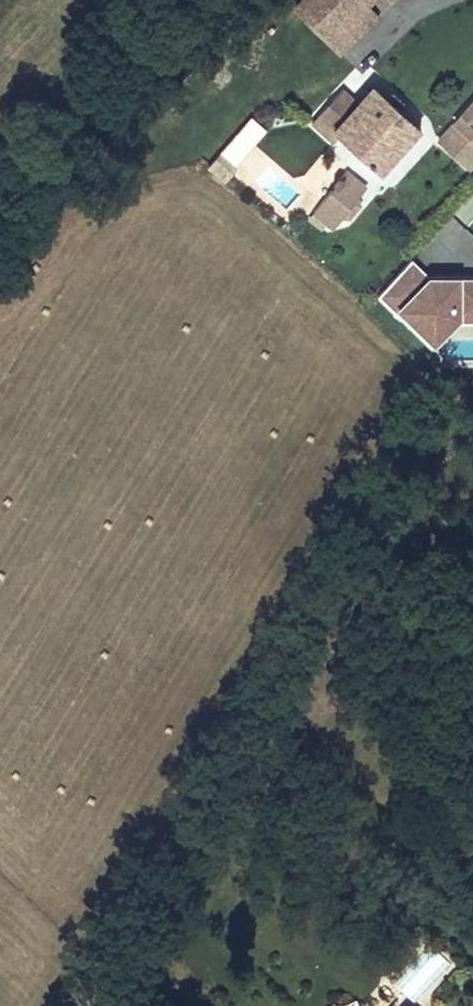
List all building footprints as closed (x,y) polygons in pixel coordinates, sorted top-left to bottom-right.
[(382,14),(370,3),(373,0),(295,0),(290,5),(342,54),(382,14)] [(342,92),(313,122),(333,142),(341,135),(381,171),(421,129),(374,86),(357,105),(342,92)] [(439,142),(470,168),(472,165),(472,104),(440,141),(439,142)] [(250,115),(221,151),(235,163),(264,127),(250,115)] [(347,174),(315,213),(333,228),(364,188),(347,174)] [(411,260),(396,276),(416,296),(432,280),(411,260)] [(432,280),(416,296),(396,276),(379,295),(410,325),(419,316),(434,331),(447,317),(472,317),(472,280),(432,280)] [(458,324),(472,324),(472,317),(447,317),(434,331),(419,316),(410,325),(433,350),(458,324)]
